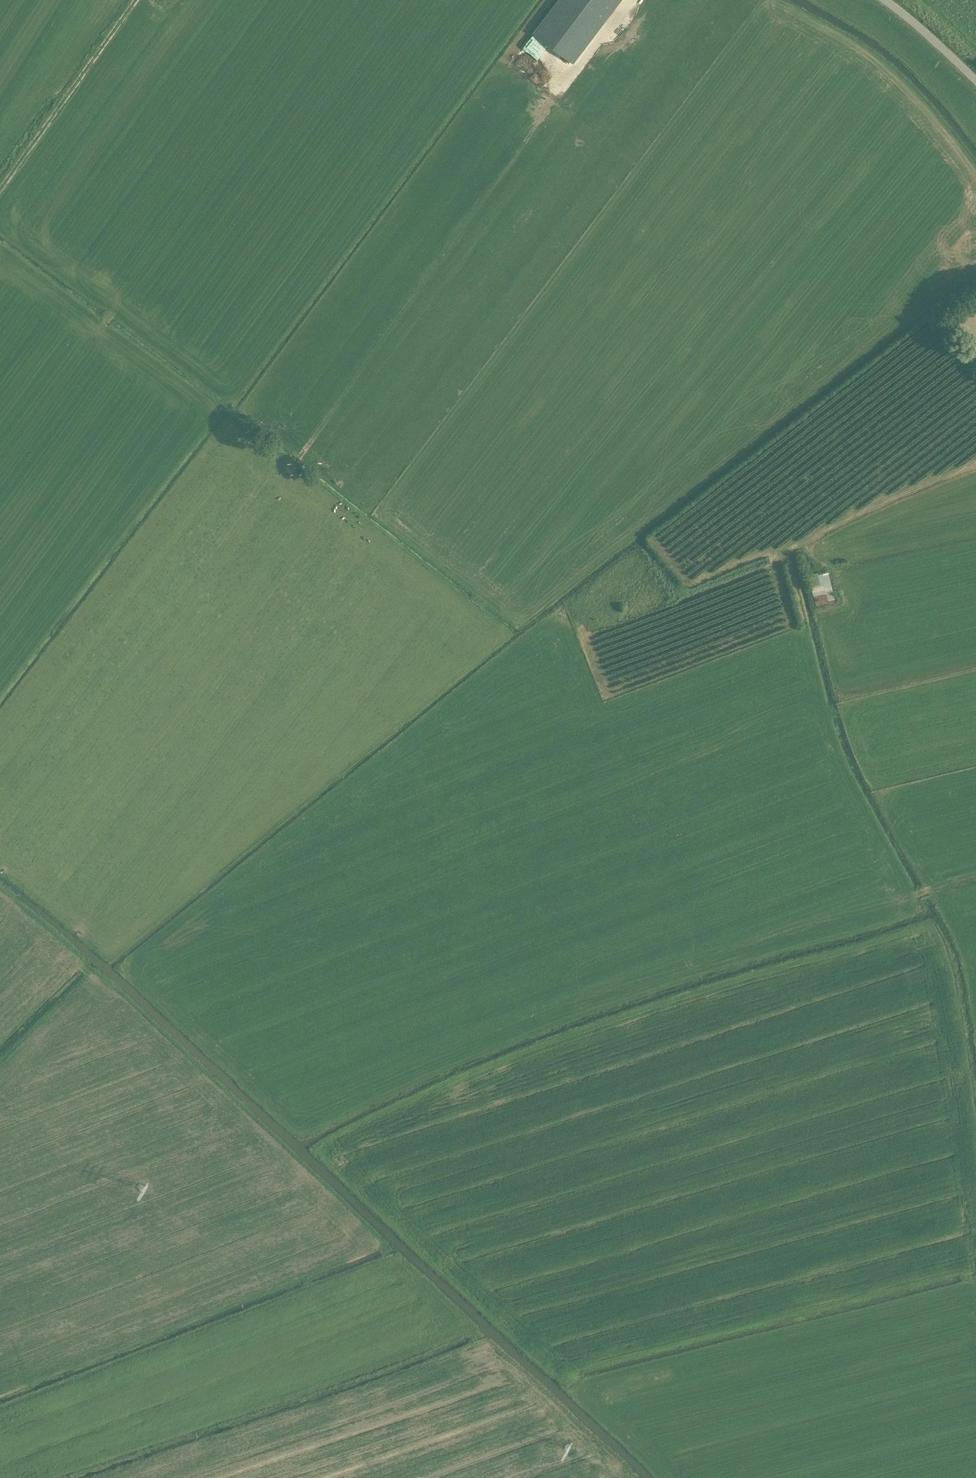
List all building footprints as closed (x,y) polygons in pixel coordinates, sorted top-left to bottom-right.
[(532,33),(572,63),(620,0),(557,0),(532,33)] [(966,322),(972,329),(974,328),(975,330),(975,314),(966,322)] [(816,605),(835,602),(830,582),(828,571),(809,575),(816,605)]
